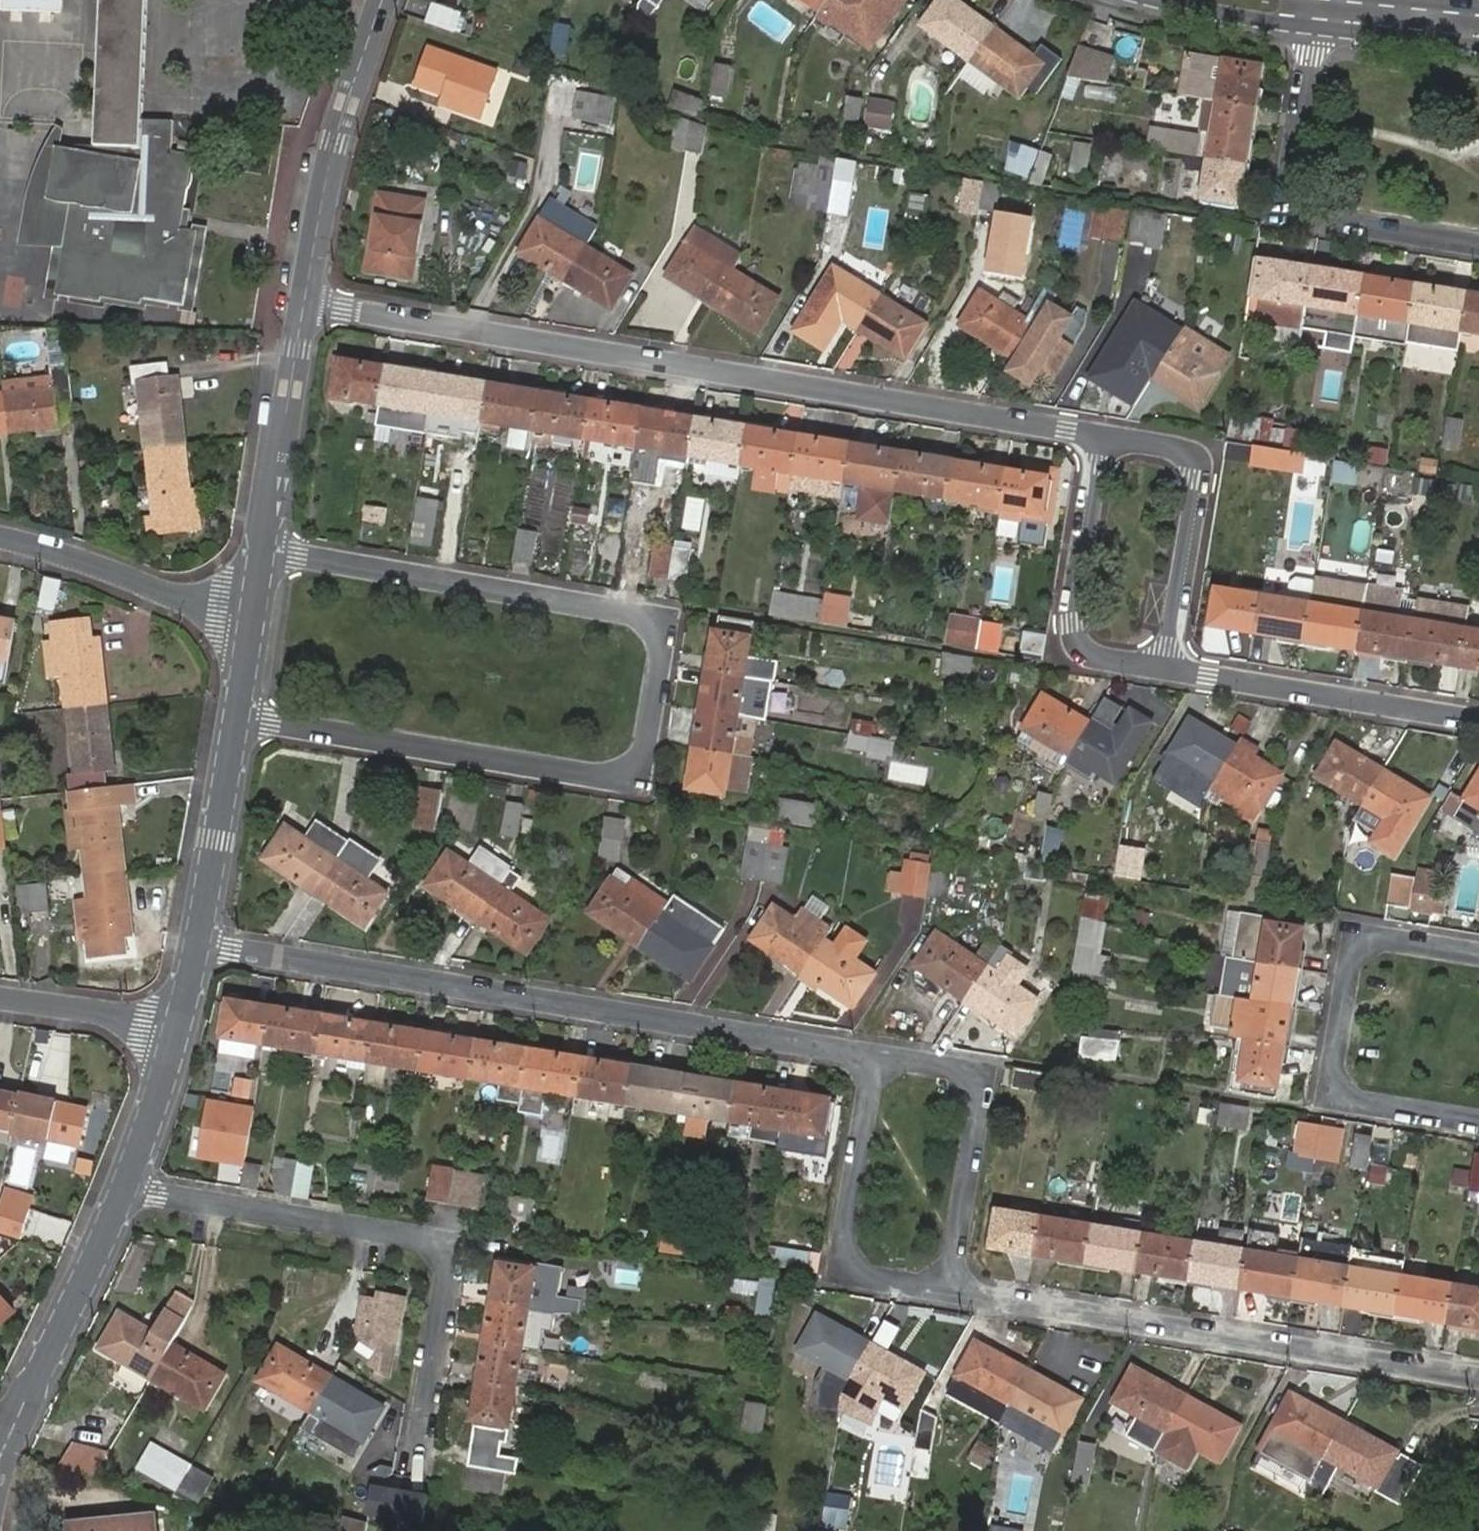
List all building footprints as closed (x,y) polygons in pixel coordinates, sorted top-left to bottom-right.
[(189,205),(194,150),(171,150),(173,119),(142,117),(148,0),(101,0),(94,144),(65,143),(64,145),(61,145),(57,145),(53,199),(87,205),(87,223),(77,222),(67,296),(71,296),(81,298),(112,302),(114,297),(152,303),(153,297),(180,301),(190,302),(195,303),(204,227),(199,227),(194,226),(177,225),(179,208),(189,209),(189,205)] [(658,10),(665,0),(645,0),(658,10)] [(831,0),(807,0),(822,12),(831,0)] [(822,12),(872,49),(909,0),(831,0),(822,12)] [(994,32),(979,22),(981,18),(957,0),(943,0),(924,26),(973,60),(994,32)] [(434,3),(428,22),(455,30),(461,13),(434,3)] [(994,32),(996,29),(981,18),(979,22),(994,32)] [(572,24),(557,22),(552,53),(567,55),(572,24)] [(1012,40),(996,29),(994,32),(1009,44),(1012,40)] [(1118,31),(1109,54),(1107,59),(1129,67),(1139,71),(1150,41),(1118,31)] [(1009,44),(994,32),(973,60),(1022,96),(1044,64),(1012,40),(1009,44)] [(484,121),(502,70),(430,45),(415,87),(444,96),(441,107),(484,121)] [(1109,54),(1080,45),(1073,64),(1084,68),(1127,75),(1129,67),(1107,59),(1109,54)] [(1193,57),(1189,84),(1196,85),(1201,59),(1193,57)] [(1222,89),(1257,94),(1262,68),(1201,59),(1196,85),(1222,89)] [(717,62),(712,92),(728,95),(733,65),(717,62)] [(1084,68),(1073,64),(1067,80),(1124,89),(1127,75),(1084,68)] [(1084,83),(1081,97),(1114,103),(1116,88),(1084,83)] [(1196,85),(1189,84),(1187,99),(1194,100),(1196,85)] [(1255,109),(1257,94),(1222,89),(1196,85),(1194,100),(1218,103),(1255,109)] [(675,93),(670,110),(686,115),(687,112),(691,98),(675,93)] [(600,96),(597,122),(612,125),(616,99),(600,96)] [(847,97),(843,127),(857,129),(862,100),(847,97)] [(866,125),(882,128),(893,130),(897,104),(871,99),(866,125)] [(1202,136),(1201,144),(1212,144),(1248,151),(1250,140),(1255,109),(1218,103),(1213,138),(1202,136)] [(668,147),(683,152),(693,123),(678,117),(668,147)] [(71,301),(71,296),(67,296),(77,222),(87,223),(87,205),(53,199),(57,145),(61,145),(61,126),(55,123),(49,139),(43,158),(36,187),(34,204),(30,229),(30,246),(63,244),(57,299),(71,301)] [(693,123),(683,152),(697,158),(708,128),(693,123)] [(31,145),(32,128),(13,127),(11,144),(31,145)] [(1085,174),(1088,145),(1072,144),(1069,172),(1085,174)] [(1212,144),(1201,144),(1199,159),(1196,175),(1207,177),(1202,208),(1238,214),(1246,167),(1248,151),(1212,144)] [(1013,159),(1008,170),(1026,181),(1037,153),(1024,147),(1018,160),(1013,159)] [(1059,159),(1041,152),(1029,183),(1048,187),(1059,159)] [(838,159),(834,181),(829,214),(851,217),(856,184),(860,162),(838,159)] [(790,210),(808,213),(826,215),(833,169),(816,166),(801,163),(800,168),(797,168),(790,210)] [(981,211),(985,183),(969,180),(965,208),(981,211)] [(1002,186),(985,183),(981,211),(996,214),(1002,186)] [(588,247),(590,243),(601,226),(557,197),(522,252),(567,280),(588,247)] [(196,206),(189,205),(189,209),(179,208),(177,225),(194,226),(195,217),(196,206)] [(1124,243),(1131,211),(1111,208),(1104,239),(1124,243)] [(1034,215),(1000,209),(990,270),(1024,276),(1034,215)] [(1134,212),(1128,243),(1162,250),(1168,218),(1134,212)] [(367,248),(363,270),(396,276),(398,264),(410,257),(414,258),(420,221),(373,213),(369,237),(373,238),(371,249),(367,248)] [(201,220),(199,227),(204,227),(195,303),(190,302),(190,307),(204,309),(215,222),(201,220)] [(699,227),(688,244),(667,278),(695,296),(698,292),(715,303),(733,272),(745,254),(699,227)] [(633,275),(588,247),(567,280),(565,283),(577,292),(580,288),(612,309),(633,275)] [(398,264),(396,276),(410,279),(414,258),(410,257),(398,264)] [(1306,309),(1313,268),(1271,261),(1264,302),(1306,309)] [(904,265),(897,264),(895,276),(902,278),(904,265)] [(847,316),(864,326),(882,297),(835,268),(815,303),(845,320),(847,316)] [(1364,276),(1313,268),(1306,309),(1358,317),(1364,276)] [(780,301),(733,272),(715,303),(730,311),(727,316),(759,336),(780,301)] [(1416,284),(1364,276),(1358,317),(1355,337),(1354,342),(1406,350),(1407,342),(1410,325),(1416,284)] [(1468,293),(1416,284),(1410,325),(1462,334),(1468,293)] [(1036,304),(1026,321),(1007,353),(1024,363),(1023,366),(1051,383),(1091,316),(1076,308),(1070,318),(1051,306),(1057,296),(1045,290),(1036,304)] [(695,296),(712,306),(715,303),(698,292),(695,296)] [(1026,321),(1036,304),(1030,301),(1020,317),(982,293),(961,329),(989,346),(991,342),(1007,353),(1026,321)] [(1468,293),(1462,334),(1478,337),(1478,295),(1468,293)] [(179,307),(180,301),(153,297),(152,303),(114,297),(112,302),(81,298),(81,303),(117,309),(118,302),(157,309),(158,304),(179,307)] [(880,336),(877,340),(907,358),(927,325),(882,297),(864,326),(880,336)] [(1306,309),(1264,302),(1261,320),(1287,323),(1285,338),(1301,341),(1303,327),(1306,309)] [(715,303),(712,306),(727,316),(730,311),(715,303)] [(1155,377),(1183,331),(1137,303),(1091,378),(1137,407),(1155,377)] [(1306,309),(1303,327),(1355,337),(1358,317),(1306,309)] [(845,320),(861,331),(864,326),(847,316),(845,320)] [(1410,325),(1407,342),(1459,350),(1462,334),(1410,325)] [(864,326),(861,331),(877,340),(880,336),(864,326)] [(1233,360),(1184,329),(1183,331),(1155,377),(1172,388),(1170,392),(1199,410),(1233,360)] [(74,397),(68,342),(51,344),(55,377),(56,390),(6,396),(10,433),(60,427),(58,404),(57,398),(74,397)] [(991,342),(989,346),(1005,356),(1007,353),(991,342)] [(1007,353),(1005,356),(1023,366),(1024,363),(1007,353)] [(332,395),(380,402),(387,365),(338,357),(332,395)] [(143,449),(188,444),(182,397),(179,398),(176,377),(172,378),(166,378),(164,361),(124,367),(126,384),(135,383),(143,449)] [(387,365),(380,402),(433,411),(438,374),(387,365)] [(438,374),(433,411),(484,420),(490,382),(438,374)] [(4,382),(6,396),(56,390),(55,377),(4,382)] [(1152,382),(1170,392),(1172,388),(1155,377),(1152,382)] [(541,390),(490,382),(484,420),(535,427),(541,390)] [(593,400),(541,390),(535,427),(533,438),(556,442),(557,431),(587,437),(593,400)] [(1468,398),(1452,395),(1447,425),(1464,427),(1468,398)] [(10,433),(6,396),(0,396),(0,434),(10,433)] [(645,409),(593,400),(587,437),(639,446),(645,409)] [(698,417),(645,409),(639,446),(692,455),(698,417)] [(749,426),(698,417),(692,455),(742,463),(749,426)] [(800,435),(749,426),(742,463),(760,466),(756,487),(775,490),(780,469),(795,471),(800,435)] [(505,445),(524,447),(526,429),(507,427),(505,445)] [(852,443),(800,435),(795,471),(846,480),(852,443)] [(904,452),(852,443),(846,480),(898,488),(904,452)] [(193,489),(188,444),(143,449),(149,516),(141,517),(142,533),(182,528),(181,513),(188,512),(191,512),(188,490),(193,489)] [(1387,465),(1389,449),(1373,446),(1370,462),(1387,465)] [(955,461),(904,452),(898,488),(950,497),(955,461)] [(1424,456),(1421,471),(1439,475),(1441,460),(1424,456)] [(1008,469),(955,461),(950,497),(987,503),(986,507),(1002,510),(1008,469)] [(1029,473),(1008,469),(1002,510),(1001,511),(1001,515),(1028,520),(1039,521),(1053,524),(1061,471),(1030,466),(1029,473)] [(1355,475),(1354,484),(1375,488),(1376,479),(1355,475)] [(421,499),(414,544),(434,547),(441,504),(421,499)] [(360,521),(384,523),(386,506),(362,503),(360,521)] [(181,513),(182,528),(190,528),(188,512),(181,513)] [(998,518),(995,532),(1012,535),(1015,521),(998,518)] [(1038,530),(1039,521),(1028,520),(1027,528),(1038,530)] [(521,531),(517,561),(532,562),(536,534),(521,531)] [(1261,565),(1275,566),(1278,539),(1263,538),(1261,565)] [(655,575),(671,577),(676,546),(659,543),(655,575)] [(676,546),(671,577),(689,580),(694,549),(676,546)] [(58,608),(65,577),(47,574),(40,605),(58,608)] [(1289,598),(1311,602),(1314,580),(1299,577),(1292,581),(1289,598)] [(1210,624),(1253,631),(1259,593),(1216,586),(1210,624)] [(1366,589),(1362,611),(1356,648),(1409,658),(1415,620),(1384,614),(1387,593),(1366,589)] [(1259,593),(1253,631),(1304,640),(1311,602),(1289,598),(1259,593)] [(1362,611),(1311,602),(1304,640),(1356,648),(1362,611)] [(822,623),(824,609),(803,606),(800,619),(822,623)] [(949,642),(979,647),(984,618),(955,612),(949,642)] [(710,669),(747,675),(756,620),(719,614),(710,669)] [(0,617),(0,668),(9,669),(17,620),(0,617)] [(984,618),(979,647),(999,650),(1004,621),(984,618)] [(1466,629),(1415,620),(1409,658),(1460,666),(1466,629)] [(69,707),(106,702),(100,655),(96,656),(94,636),(84,637),(82,621),(53,624),(55,640),(62,640),(66,676),(69,707)] [(1466,629),(1460,666),(1478,670),(1478,631),(1466,629)] [(1023,652),(1044,655),(1047,636),(1025,633),(1023,652)] [(62,640),(55,640),(48,641),(52,678),(66,676),(62,640)] [(968,673),(971,656),(946,652),(944,669),(968,673)] [(704,709),(742,714),(760,717),(770,719),(774,698),(768,696),(771,679),(747,675),(710,669),(704,709)] [(1071,756),(1089,726),(1073,716),(1077,712),(1046,692),(1026,727),(1027,728),(1040,736),(1071,756)] [(72,792),(102,789),(100,773),(109,771),(107,751),(112,750),(106,702),(69,707),(77,775),(70,776),(72,792)] [(1119,730),(1095,716),(1092,722),(1089,726),(1071,756),(1067,763),(1065,768),(1079,776),(1086,765),(1118,784),(1156,721),(1133,707),(1119,730)] [(704,709),(697,747),(754,756),(757,735),(760,717),(742,714),(704,709)] [(1089,726),(1092,722),(1077,712),(1073,716),(1089,726)] [(879,736),(904,740),(906,727),(857,719),(856,733),(879,736)] [(1216,781),(1236,747),(1192,720),(1171,754),(1173,756),(1216,781)] [(1020,740),(1065,768),(1067,763),(1071,756),(1040,736),(1027,728),(1020,740)] [(879,736),(856,733),(853,747),(877,750),(879,736)] [(1259,752),(1240,741),(1236,747),(1255,758),(1259,752)] [(1317,777),(1363,804),(1382,773),(1366,762),(1368,759),(1338,742),(1317,777)] [(754,756),(697,747),(690,789),(728,794),(730,786),(749,789),(754,756)] [(1255,758),(1236,747),(1216,781),(1211,790),(1223,796),(1242,807),(1247,798),(1264,808),(1284,775),(1255,758)] [(1211,790),(1216,781),(1173,756),(1166,768),(1209,792),(1211,790)] [(1382,773),(1385,769),(1368,759),(1366,762),(1382,773)] [(1433,798),(1385,769),(1382,773),(1363,804),(1388,819),(1375,844),(1398,858),(1433,798)] [(1467,800),(1468,802),(1478,808),(1478,780),(1467,800)] [(89,875),(126,871),(118,803),(135,801),(133,785),(102,789),(72,792),(74,809),(81,808),(85,846),(89,875)] [(439,827),(446,789),(427,786),(421,824),(439,827)] [(1205,799),(1217,807),(1223,796),(1211,790),(1209,792),(1205,799)] [(1053,816),(1056,795),(1041,793),(1038,813),(1053,816)] [(1251,827),(1264,808),(1247,798),(1242,807),(1234,818),(1251,827)] [(785,802),(783,816),(817,821),(820,809),(785,802)] [(1468,802),(1456,819),(1478,834),(1478,808),(1468,802)] [(522,838),(527,805),(511,803),(505,836),(522,838)] [(81,808),(74,809),(68,809),(73,848),(85,846),(81,808)] [(622,818),(608,815),(603,846),(617,848),(622,818)] [(7,823),(9,838),(18,837),(16,822),(7,823)] [(320,887),(350,842),(321,823),(311,838),(288,823),(266,856),(301,879),(303,875),(320,887)] [(1128,831),(1124,863),(1150,867),(1156,836),(1128,831)] [(1267,879),(1274,837),(1258,834),(1258,841),(1251,877),(1267,879)] [(381,858),(353,838),(350,842),(320,887),(335,898),(333,901),(368,924),(391,892),(369,877),(381,858)] [(765,878),(771,843),(752,839),(745,875),(765,878)] [(791,846),(771,843),(765,878),(785,882),(791,846)] [(10,866),(7,844),(0,845),(0,867),(10,866)] [(469,904),(484,914),(504,885),(515,868),(486,848),(475,865),(454,851),(431,884),(467,908),(469,904)] [(1051,866),(1044,865),(1018,861),(1016,875),(1048,881),(1051,866)] [(929,897),(933,871),(920,868),(916,894),(929,897)] [(672,903),(636,879),(623,870),(593,914),(627,936),(630,932),(646,942),(666,913),(673,904),(672,903)] [(131,916),(126,871),(89,875),(91,897),(96,942),(90,943),(91,959),(121,955),(119,938),(129,937),(126,915),(131,916)] [(948,872),(933,871),(929,897),(945,898),(948,872)] [(1413,910),(1418,878),(1398,874),(1391,906),(1413,910)] [(301,879),(317,891),(320,887),(303,875),(301,879)] [(1438,881),(1418,878),(1413,910),(1432,913),(1438,881)] [(499,924),(497,928),(532,952),(553,919),(504,885),(484,914),(499,924)] [(18,890),(22,916),(52,913),(48,886),(18,890)] [(320,887),(317,891),(333,901),(335,898),(320,887)] [(1100,896),(1089,893),(1085,917),(1096,918),(1107,920),(1111,897),(1100,896)] [(678,895),(672,903),(673,904),(666,913),(646,942),(643,947),(693,980),(728,927),(678,895)] [(96,942),(91,897),(78,899),(83,943),(90,943),(96,942)] [(467,908),(481,918),(484,914),(469,904),(467,908)] [(807,971),(826,942),(777,907),(755,940),(789,964),(792,960),(807,971)] [(1239,958),(1247,913),(1233,911),(1226,954),(1235,956),(1239,958)] [(1261,963),(1299,969),(1306,922),(1247,913),(1239,958),(1261,963)] [(484,914),(481,918),(497,928),(499,924),(484,914)] [(920,963),(969,997),(972,993),(991,965),(942,930),(920,963)] [(627,936),(643,947),(646,942),(630,932),(627,936)] [(877,976),(826,942),(807,971),(823,982),(819,987),(853,1009),(877,976)] [(1083,945),(1078,972),(1097,976),(1098,976),(1103,948),(1083,945)] [(1239,958),(1235,956),(1227,997),(1256,1002),(1261,963),(1239,958)] [(1007,965),(996,958),(991,965),(972,993),(987,1004),(984,1008),(1019,1031),(1041,1000),(1002,972),(1007,965)] [(789,964),(804,975),(807,971),(792,960),(789,964)] [(1293,1007),(1299,969),(1261,963),(1256,1002),(1293,1007)] [(807,971),(804,975),(819,987),(823,982),(807,971)] [(1097,976),(1078,972),(1075,992),(1094,995),(1097,976)] [(972,993),(969,997),(984,1008),(987,1004),(972,993)] [(1287,1047),(1293,1007),(1256,1002),(1227,997),(1221,1030),(1245,1033),(1244,1039),(1250,1040),(1287,1047)] [(272,1013),(273,1006),(254,1003),(244,1001),(229,999),(227,1006),(241,1008),(239,1022),(252,1024),(254,1010),(272,1013)] [(247,1037),(267,1040),(272,1013),(254,1010),(252,1024),(239,1022),(241,1008),(227,1006),(224,1033),(238,1036),(237,1042),(246,1043),(247,1037)] [(283,1050),(318,1055),(324,1020),(309,1017),(309,1013),(273,1006),(272,1013),(267,1040),(284,1043),(283,1050)] [(318,1055),(370,1064),(376,1029),(377,1023),(325,1015),(324,1020),(318,1055)] [(427,1038),(428,1032),(377,1023),(376,1029),(427,1038)] [(370,1064),(422,1072),(427,1038),(376,1029),(370,1064)] [(473,1080),(478,1045),(450,1042),(451,1036),(428,1032),(427,1038),(422,1072),(473,1080)] [(222,1039),(237,1042),(238,1036),(224,1033),(222,1039)] [(478,1045),(479,1040),(451,1036),(450,1042),(478,1045)] [(246,1043),(266,1047),(267,1040),(247,1037),(246,1043)] [(1086,1038),(1082,1059),(1117,1064),(1121,1044),(1086,1038)] [(266,1047),(283,1050),(284,1043),(267,1040),(266,1047)] [(473,1080),(525,1089),(530,1057),(532,1049),(479,1040),(478,1045),(473,1080)] [(1279,1097),(1287,1047),(1250,1040),(1241,1091),(1279,1097)] [(558,1056),(584,1060),(584,1058),(557,1053),(532,1049),(530,1057),(556,1061),(558,1056)] [(525,1089),(577,1097),(584,1060),(558,1056),(556,1061),(530,1057),(525,1089)] [(584,1058),(584,1060),(608,1065),(607,1068),(635,1073),(636,1066),(609,1062),(584,1058)] [(584,1060),(577,1097),(629,1105),(635,1073),(607,1068),(608,1065),(584,1060)] [(635,1073),(629,1105),(681,1114),(688,1075),(636,1066),(635,1073)] [(1018,1069),(1015,1088),(1060,1096),(1063,1077),(1018,1069)] [(688,1075),(681,1114),(696,1117),(692,1136),(708,1138),(711,1119),(712,1115),(734,1118),(740,1084),(688,1075)] [(229,1094),(247,1097),(251,1079),(232,1076),(229,1094)] [(734,1118),(733,1122),(751,1125),(749,1141),(781,1146),(784,1130),(791,1092),(740,1084),(734,1118)] [(23,1094),(7,1091),(6,1096),(0,1094),(0,1129),(16,1132),(23,1094)] [(791,1092),(784,1130),(828,1137),(835,1100),(791,1092)] [(60,1103),(23,1094),(16,1132),(52,1139),(57,1115),(60,1103)] [(198,1097),(193,1159),(244,1163),(249,1101),(198,1097)] [(1224,1105),(1220,1130),(1246,1135),(1250,1109),(1224,1105)] [(73,1118),(57,1115),(52,1139),(68,1142),(73,1118)] [(1318,1159),(1323,1126),(1303,1122),(1298,1156),(1318,1159)] [(1343,1129),(1323,1126),(1318,1159),(1339,1163),(1345,1130),(1343,1129)] [(1369,1163),(1374,1134),(1359,1132),(1354,1161),(1369,1163)] [(277,1157),(272,1192),(294,1196),(300,1163),(300,1160),(277,1157)] [(257,1187),(259,1163),(241,1161),(238,1185),(257,1187)] [(316,1165),(300,1163),(294,1196),(311,1199),(316,1165)] [(432,1199),(453,1203),(458,1168),(438,1165),(432,1199)] [(458,1168),(453,1203),(477,1207),(483,1172),(458,1168)] [(506,1194),(503,1213),(532,1217),(535,1200),(506,1194)] [(8,1204),(1,1230),(28,1239),(35,1211),(8,1204)] [(1036,1254),(1041,1223),(1022,1219),(1023,1213),(1024,1205),(1014,1204),(1012,1212),(999,1209),(993,1246),(1036,1254)] [(1041,1223),(1042,1216),(1023,1213),(1022,1219),(1041,1223)] [(1059,1226),(1060,1220),(1042,1216),(1041,1223),(1059,1226)] [(1088,1262),(1094,1225),(1060,1220),(1059,1226),(1041,1223),(1036,1254),(1088,1262)] [(1139,1270),(1145,1233),(1094,1225),(1088,1262),(1139,1270)] [(666,1232),(663,1248),(682,1251),(685,1235),(666,1232)] [(1192,1280),(1197,1242),(1145,1233),(1139,1270),(1192,1280)] [(1244,1288),(1250,1250),(1197,1242),(1192,1280),(1244,1288)] [(782,1246),(779,1264),(806,1269),(809,1251),(782,1246)] [(1301,1259),(1250,1250),(1244,1288),(1295,1296),(1301,1259)] [(1303,1250),(1301,1259),(1353,1266),(1354,1261),(1354,1258),(1303,1250)] [(499,1303),(558,1313),(560,1299),(534,1295),(539,1266),(501,1259),(496,1288),(501,1289),(499,1303)] [(1353,1266),(1301,1259),(1295,1296),(1347,1305),(1353,1266)] [(1353,1266),(1347,1305),(1398,1313),(1404,1275),(1370,1270),(1370,1264),(1354,1261),(1353,1266)] [(1404,1275),(1398,1313),(1449,1322),(1455,1289),(1436,1285),(1437,1280),(1422,1277),(1424,1265),(1407,1262),(1404,1275)] [(1456,1284),(1437,1280),(1436,1285),(1455,1289),(1456,1284)] [(1456,1284),(1455,1289),(1473,1292),(1475,1286),(1456,1284)] [(1449,1322),(1478,1326),(1478,1287),(1475,1286),(1473,1292),(1455,1289),(1449,1322)] [(0,1289),(0,1326),(18,1309),(0,1289)] [(168,1346),(171,1342),(194,1303),(174,1291),(151,1330),(149,1334),(168,1346)] [(375,1299),(360,1297),(352,1338),(376,1352),(368,1366),(392,1380),(407,1298),(376,1292),(375,1299)] [(492,1313),(488,1341),(525,1348),(530,1320),(556,1325),(558,1313),(499,1303),(497,1315),(492,1313)] [(99,1347),(151,1378),(168,1346),(149,1334),(151,1330),(120,1312),(99,1347)] [(855,1379),(872,1347),(856,1339),(858,1334),(821,1314),(801,1350),(855,1379)] [(872,1347),(874,1343),(858,1334),(856,1339),(872,1347)] [(959,1374),(1012,1404),(1030,1373),(1014,1365),(1016,1359),(979,1339),(959,1374)] [(488,1341),(481,1379),(519,1386),(525,1348),(488,1341)] [(188,1352),(171,1342),(168,1346),(185,1356),(188,1352)] [(891,1352),(874,1343),(872,1347),(889,1356),(891,1352)] [(168,1346),(151,1378),(204,1408),(224,1374),(188,1352),(185,1356),(168,1346)] [(315,1407),(331,1380),(316,1372),(319,1368),(282,1346),(261,1381),(301,1405),(302,1400),(315,1407)] [(855,1379),(847,1393),(861,1400),(868,1386),(884,1394),(908,1407),(927,1372),(891,1352),(889,1356),(872,1347),(855,1379)] [(1030,1373),(1032,1368),(1016,1359),(1014,1365),(1030,1373)] [(1130,1439),(1158,1454),(1159,1448),(1189,1395),(1138,1365),(1116,1404),(1141,1418),(1130,1439)] [(331,1380),(333,1377),(319,1368),(316,1372),(331,1380)] [(1048,1377),(1032,1368),(1030,1373),(1045,1382),(1048,1377)] [(1012,1404),(1002,1424),(1031,1440),(1042,1421),(1065,1433),(1085,1398),(1048,1377),(1045,1382),(1030,1373),(1012,1404)] [(349,1386),(333,1377),(331,1380),(347,1389),(349,1386)] [(519,1386),(481,1379),(474,1420),(513,1425),(519,1386)] [(347,1389),(331,1380),(315,1407),(326,1414),(324,1418),(365,1442),(386,1408),(349,1386),(347,1389)] [(877,1408),(884,1394),(868,1386),(861,1400),(877,1408)] [(1303,1490),(1315,1498),(1319,1475),(1330,1456),(1346,1425),(1335,1418),(1337,1413),(1295,1391),(1262,1450),(1309,1475),(1304,1487),(1303,1490)] [(1159,1448),(1158,1454),(1173,1463),(1184,1442),(1195,1449),(1219,1462),(1241,1423),(1189,1395),(1159,1448)] [(301,1405),(312,1412),(315,1407),(302,1400),(301,1405)] [(752,1402),(748,1425),(765,1428),(769,1405),(752,1402)] [(925,1407),(919,1436),(935,1444),(939,1414),(925,1406),(925,1407)] [(315,1407),(312,1412),(324,1418),(326,1414),(315,1407)] [(1346,1425),(1349,1419),(1337,1413),(1335,1418),(1346,1425)] [(1346,1425),(1330,1456),(1382,1484),(1402,1449),(1349,1419),(1346,1425)] [(1042,1421),(1031,1440),(1054,1453),(1065,1433),(1042,1421)] [(69,1446),(104,1460),(119,1435),(83,1422),(69,1446)] [(935,1444),(919,1436),(914,1468),(930,1471),(935,1444)] [(154,1440),(139,1466),(177,1487),(171,1496),(200,1504),(216,1477),(154,1440)] [(1081,1441),(1074,1480),(1092,1483),(1099,1444),(1081,1441)] [(1184,1442),(1173,1463),(1184,1469),(1195,1449),(1184,1442)] [(1255,1462),(1304,1487),(1309,1475),(1262,1450),(1255,1462)] [(508,1474),(517,1475),(519,1459),(473,1451),(471,1467),(508,1474)] [(1315,1498),(1318,1500),(1325,1505),(1338,1485),(1371,1503),(1382,1484),(1330,1456),(1319,1475),(1315,1498)] [(508,1474),(471,1467),(467,1490),(504,1496),(508,1474)] [(430,1495),(371,1485),(365,1517),(424,1527),(430,1495)] [(827,1505),(852,1509),(854,1496),(829,1492),(827,1505)]
